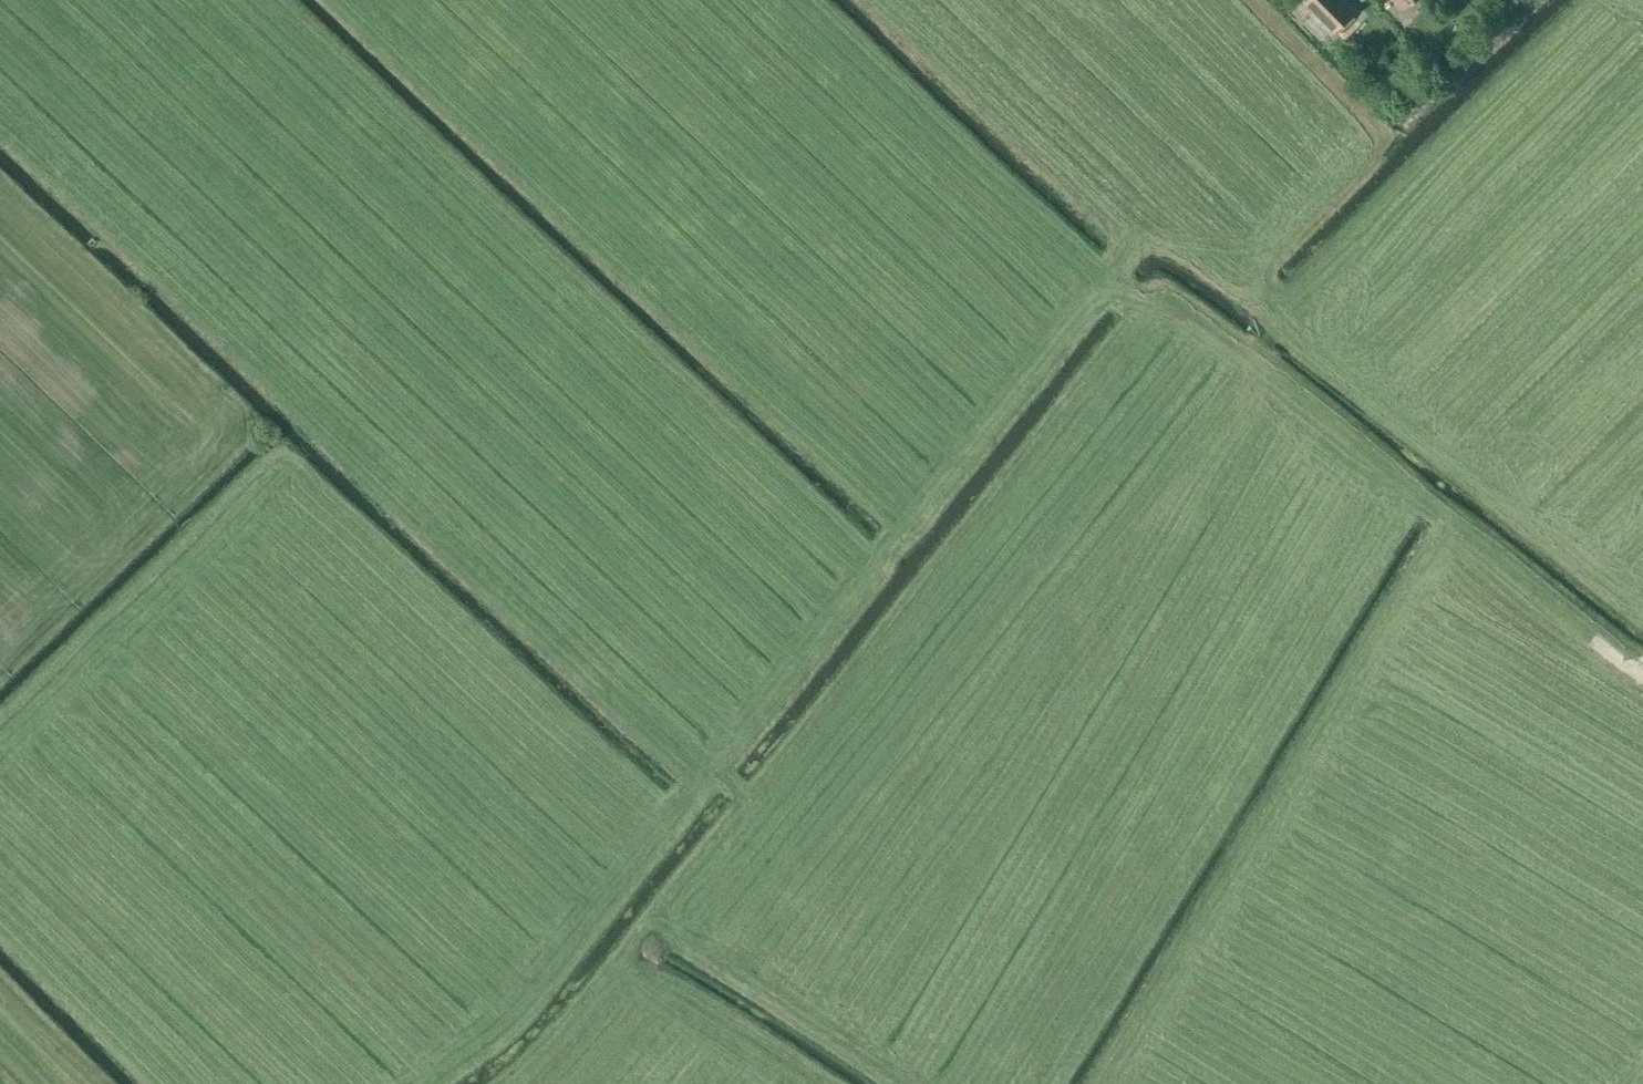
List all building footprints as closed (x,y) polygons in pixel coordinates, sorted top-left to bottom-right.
[(1350,12),(1353,9),(1344,0),(1305,0),(1333,28),(1335,26),(1340,30),(1354,16),(1350,12)]
